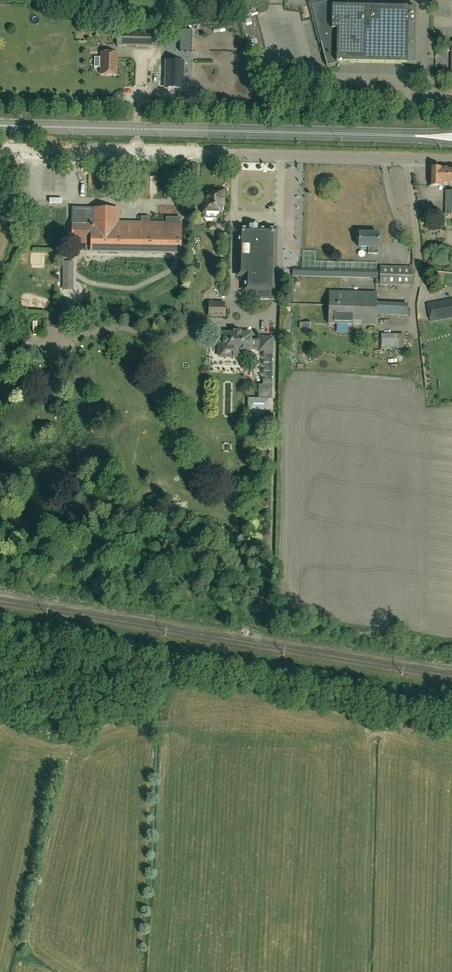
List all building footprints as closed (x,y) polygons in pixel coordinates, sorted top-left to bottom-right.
[(343,0),(335,0),(311,4),(327,66),(339,63),(339,62),(406,63),(406,64),(416,64),(416,51),(415,51),(416,8),(345,5),(343,0)] [(191,52),(192,30),(180,29),(179,51),(191,52)] [(117,45),(165,46),(165,32),(117,31),(117,45)] [(102,52),(102,57),(95,57),(95,67),(102,67),(102,74),(116,74),(117,53),(102,52)] [(183,89),(183,62),(166,61),(165,88),(183,89)] [(451,185),(451,168),(431,168),(431,186),(436,186),(436,188),(443,188),(443,187),(443,185),(451,185)] [(221,213),(222,205),(224,205),(225,189),(218,189),(218,192),(207,192),(206,200),(202,199),(202,208),(203,208),(203,213),(207,213),(206,218),(217,218),(218,212),(221,213)] [(167,217),(167,223),(150,223),(150,217),(142,217),(142,224),(118,224),(118,209),(93,208),(93,209),(74,209),(74,221),(73,221),(72,242),(86,243),(86,251),(91,251),(180,253),(181,218),(167,217)] [(276,248),(276,231),(277,229),(257,228),(257,226),(250,226),(250,228),(239,228),(238,250),(239,275),(246,275),(245,296),(272,297),(272,291),(275,291),(275,248),(276,248)] [(368,247),(368,253),(378,253),(379,233),(359,232),(358,246),(368,247)] [(219,253),(227,253),(227,237),(219,237),(219,253)] [(63,260),(63,311),(73,311),(73,260),(63,260)] [(396,286),(396,267),(380,267),(380,273),(361,272),(360,269),(359,268),(356,267),(354,267),(352,267),(349,269),(349,272),(293,269),(292,276),(375,278),(375,285),(396,286)] [(412,268),(396,267),(396,286),(411,286),(412,268)] [(329,292),(329,305),(376,306),(376,302),(377,293),(329,292)] [(428,303),(431,321),(451,318),(451,299),(428,303)] [(408,304),(376,302),(376,306),(376,315),(408,316),(408,304)] [(224,315),(225,304),(209,304),(209,315),(224,315)] [(376,315),(376,306),(329,305),(328,323),(375,325),(376,315)] [(290,330),(291,331),(291,312),(290,312),(291,310),(283,309),(282,335),(290,335),(290,330)] [(223,333),(223,346),(220,346),(220,356),(223,356),(223,355),(233,355),(233,356),(237,356),(237,350),(250,350),(250,348),(259,348),(259,351),(272,351),(272,338),(259,338),(259,341),(250,341),(250,334),(223,333)] [(404,335),(381,334),(380,348),(404,348),(404,335)] [(270,400),(270,386),(258,385),(257,399),(270,400)]
